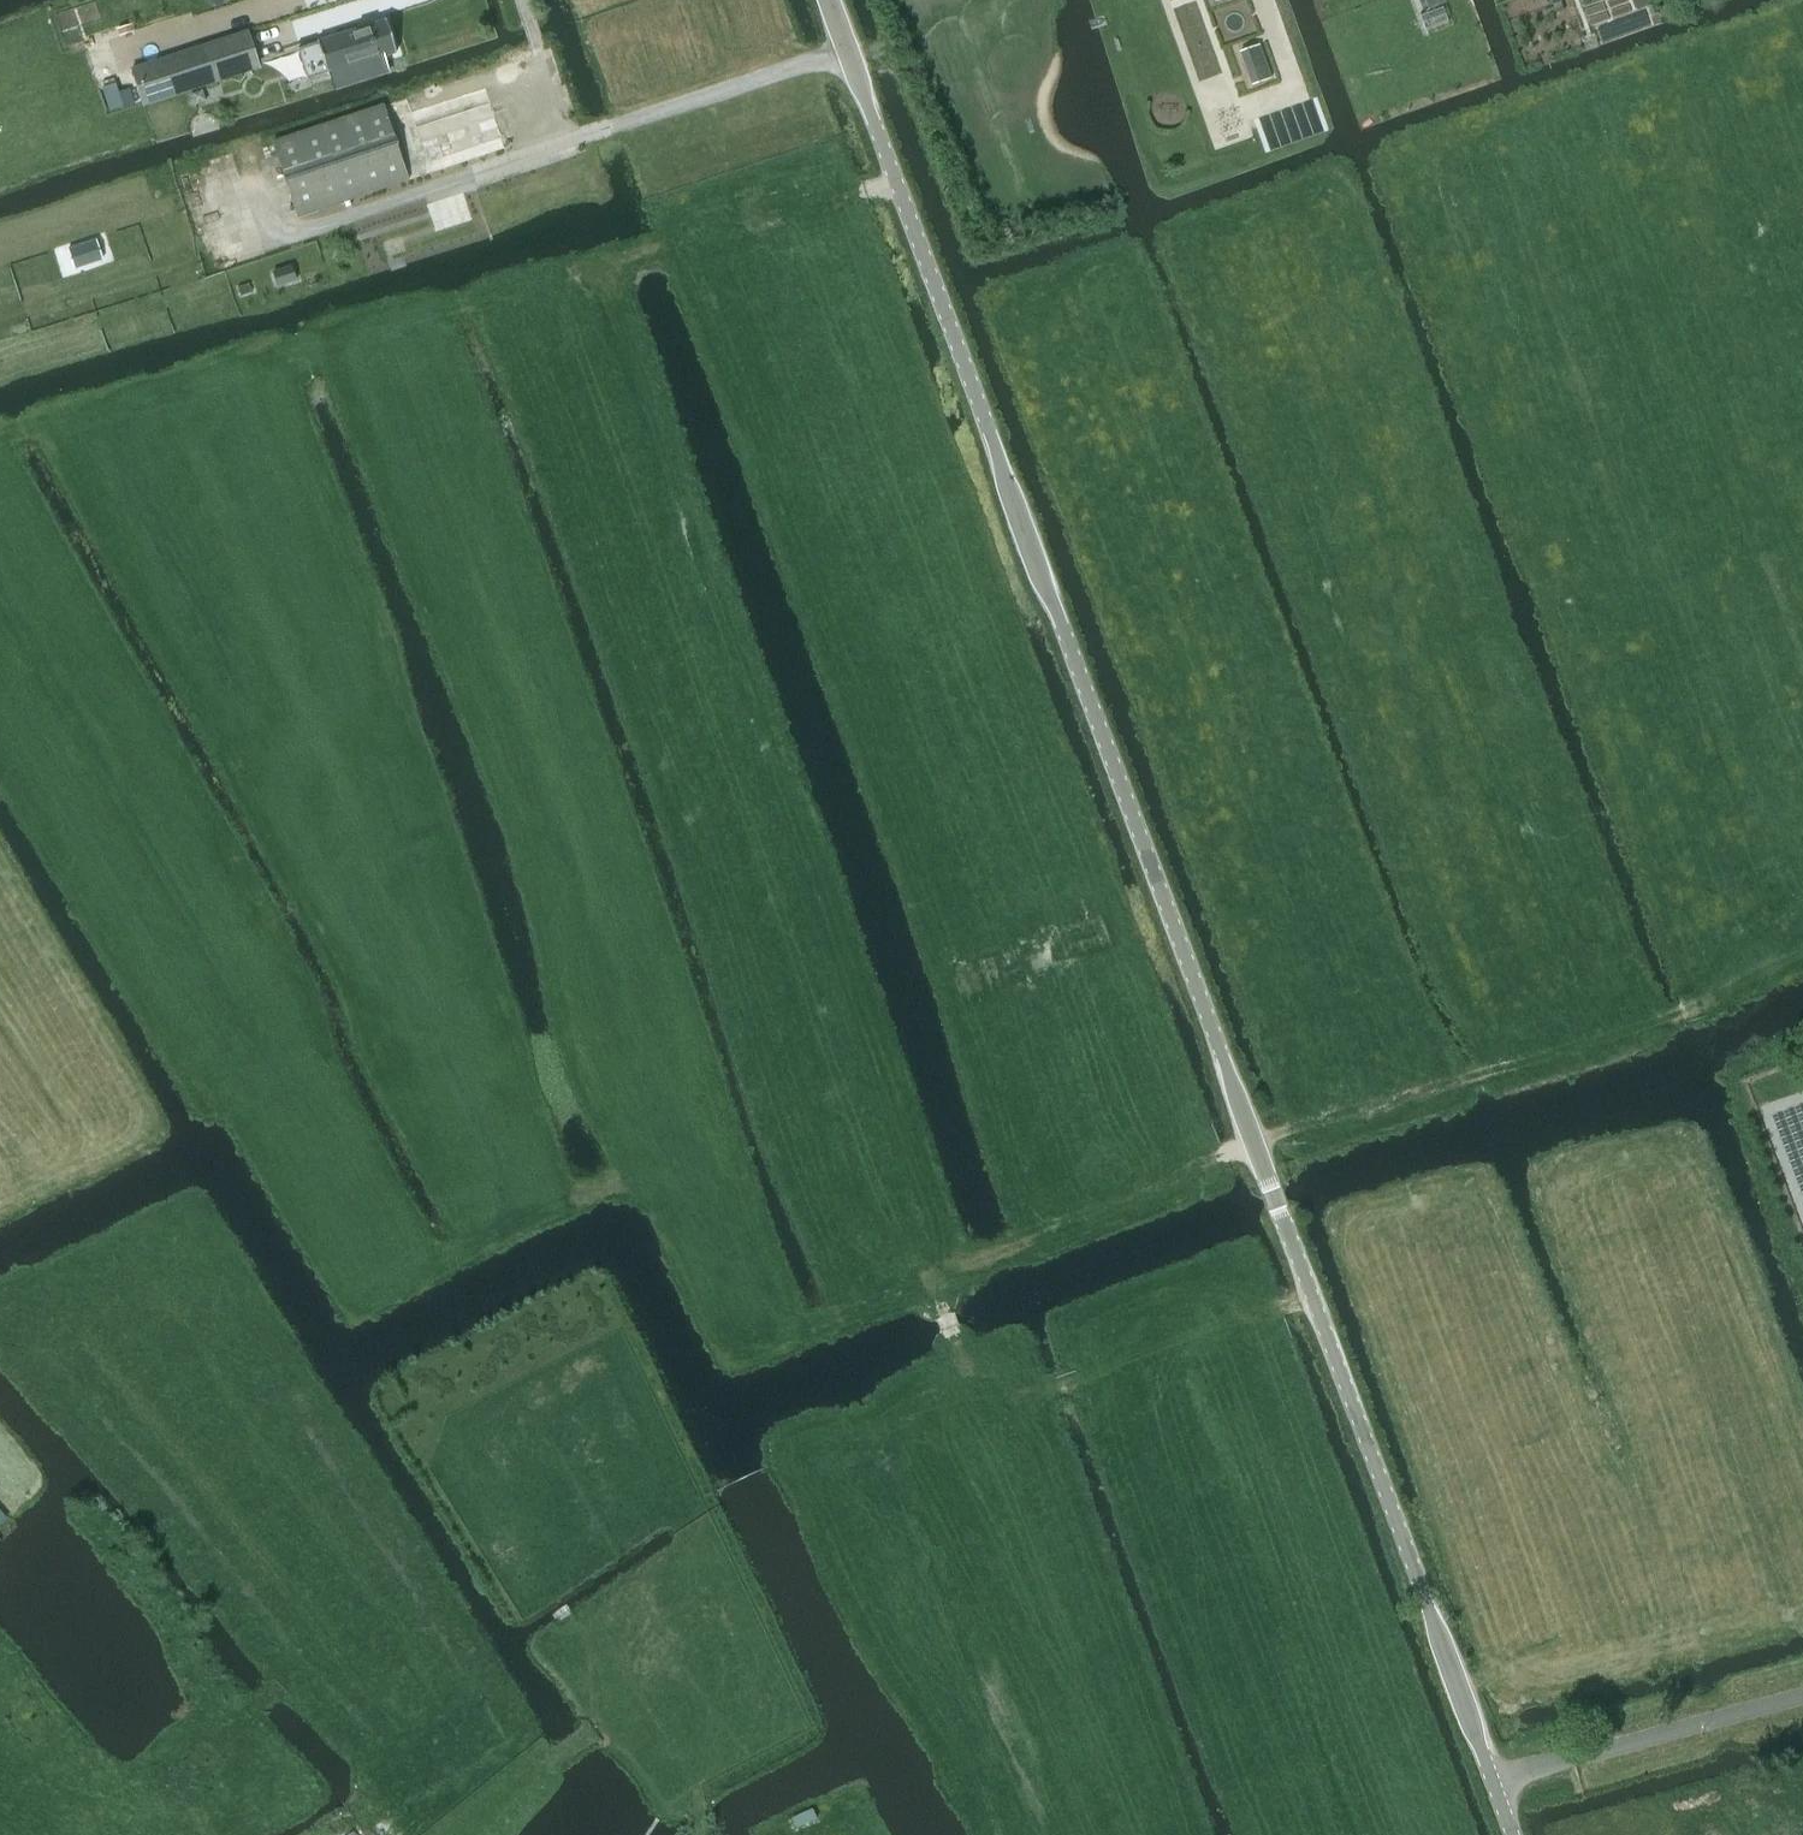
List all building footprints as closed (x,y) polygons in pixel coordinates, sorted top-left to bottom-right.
[(317,45),(299,50),(307,78),(326,73),(327,75),(329,74),(334,88),(387,71),(383,58),(396,54),(385,20),(316,42),(317,45)] [(203,46),(131,69),(143,106),(214,83),(258,69),(246,32),(203,46)] [(1258,46),(1243,51),(1255,84),(1269,78),(1258,46)] [(298,218),(431,173),(505,149),(485,89),(412,113),(406,98),(273,142),(298,218)] [(815,1816),(810,1807),(790,1816),(794,1825),(815,1816)]
